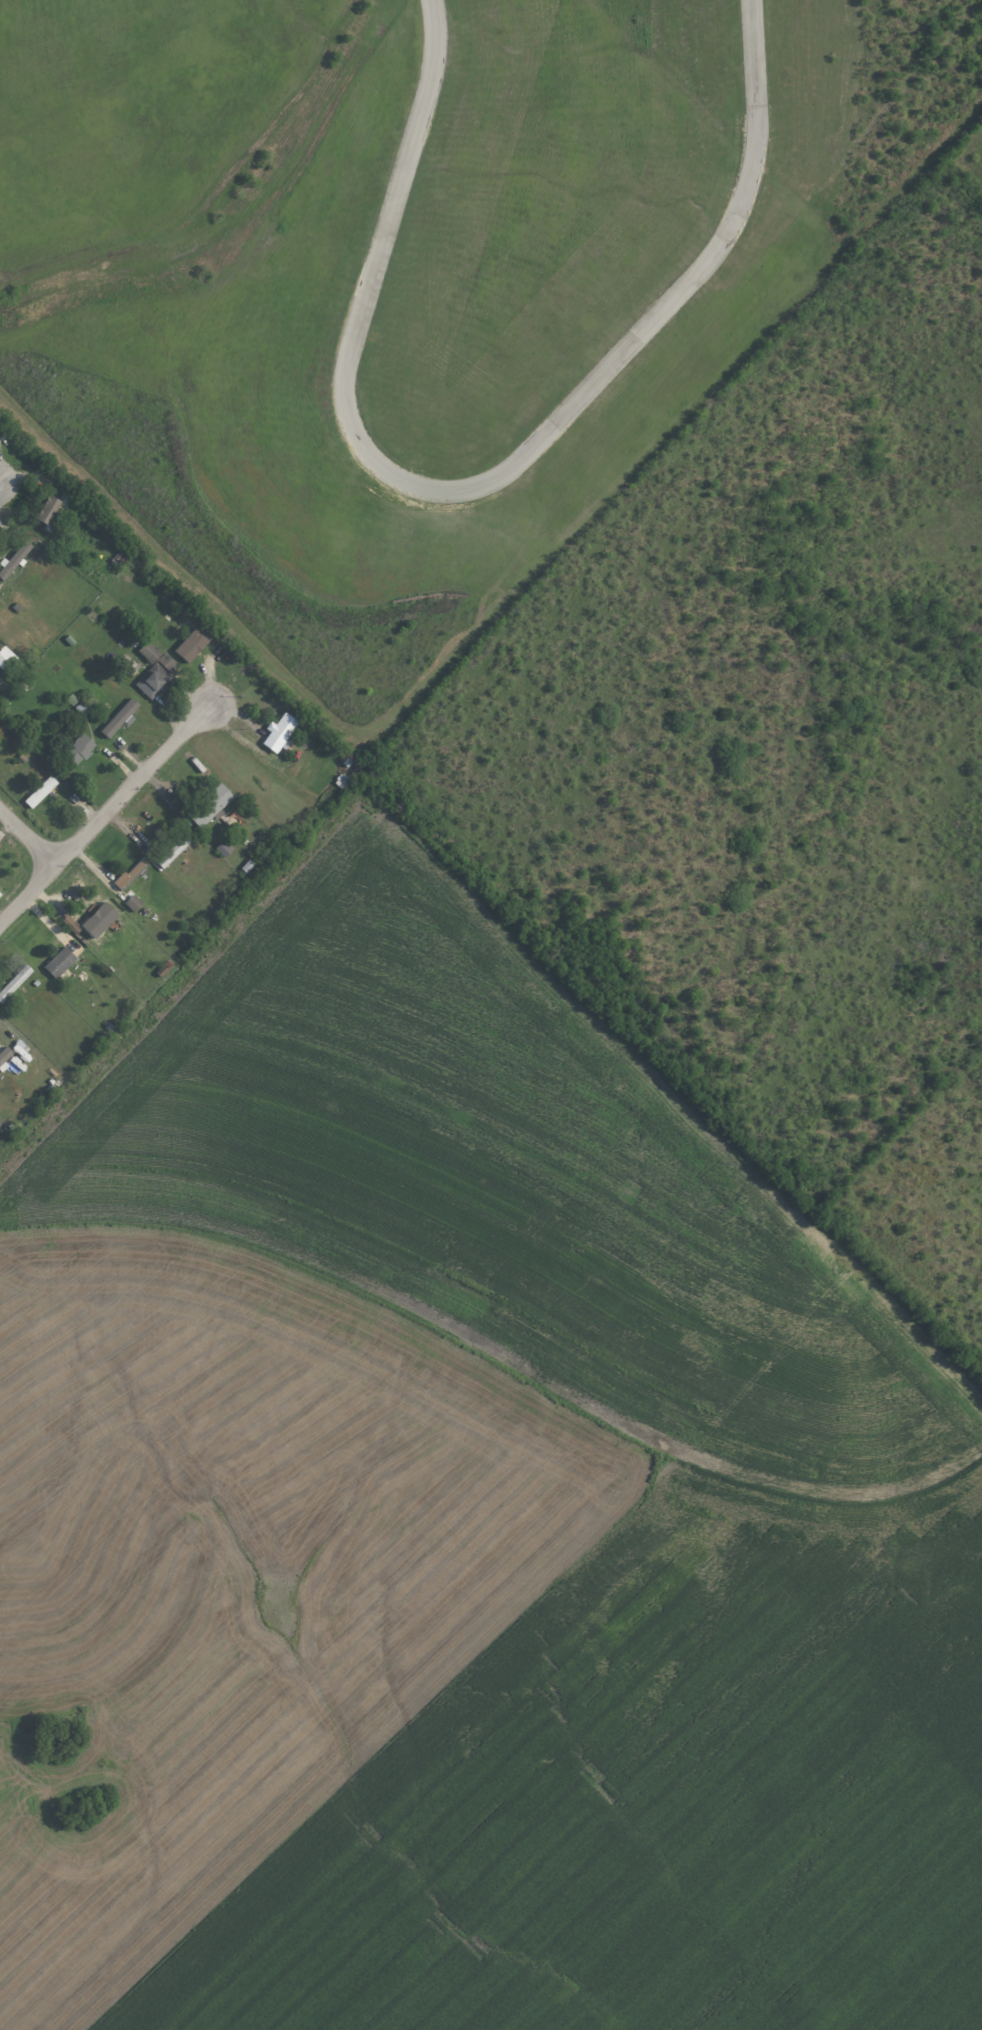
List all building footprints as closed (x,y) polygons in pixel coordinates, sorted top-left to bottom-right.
[(47,526),(57,500),(44,495),(34,520),(47,526)] [(0,569),(0,580),(0,581),(32,547),(24,540),(0,565),(2,567),(0,569)] [(210,638),(196,626),(173,650),(187,663),(210,638)] [(161,653),(147,640),(138,650),(151,663),(161,653)] [(3,645),(0,649),(0,669),(5,673),(18,659),(3,645)] [(169,673),(177,664),(164,652),(157,661),(169,673)] [(172,677),(156,662),(134,684),(151,700),(172,677)] [(128,726),(135,719),(130,714),(139,705),(131,697),(99,731),(107,739),(123,722),(128,726)] [(73,708),(83,718),(93,707),(83,698),(73,708)] [(265,729),(269,732),(261,745),(278,755),(298,721),(283,712),(276,725),(270,721),(265,729)] [(78,765),(96,746),(82,733),(64,752),(78,765)] [(334,784),(343,790),(350,779),(341,773),(334,784)] [(30,809),(58,783),(50,775),(23,801),(30,809)] [(199,829),(233,797),(219,783),(186,815),(199,829)] [(195,837),(188,830),(156,863),(163,870),(195,837)] [(224,857),(232,851),(223,841),(216,848),(224,857)] [(149,863),(141,856),(114,884),(122,891),(149,863)] [(125,903),(134,912),(143,902),(133,894),(125,903)] [(79,926),(93,940),(118,915),(104,901),(79,926)] [(77,933),(81,928),(68,915),(63,921),(77,933)] [(54,980),(76,959),(64,946),(43,967),(54,980)] [(0,1005),(32,970),(25,964),(0,991),(0,1004),(0,1005)] [(15,1055),(6,1045),(0,1050),(0,1068),(15,1055)]
